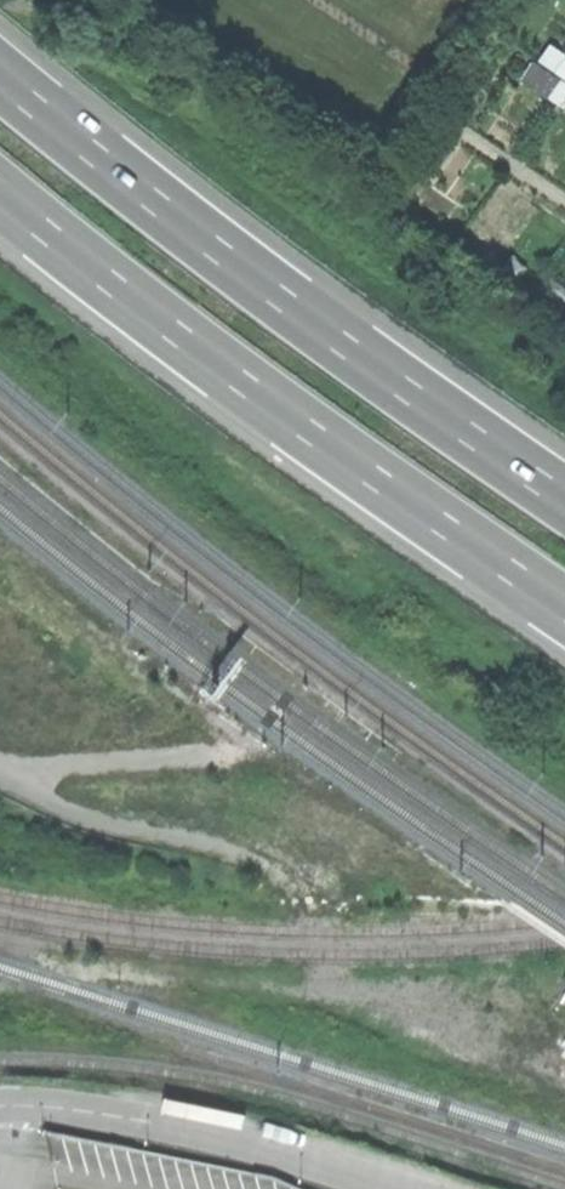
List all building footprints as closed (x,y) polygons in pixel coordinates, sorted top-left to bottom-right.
[(523,82),(563,106),(564,103),(564,55),(546,44),(523,82)]
